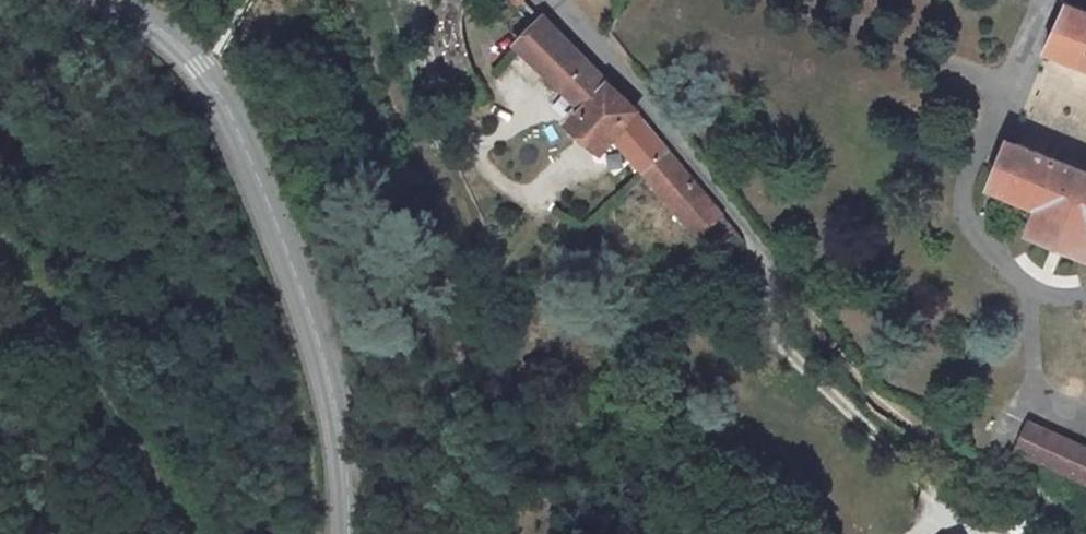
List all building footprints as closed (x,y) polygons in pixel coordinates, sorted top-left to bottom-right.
[(1061,1),(1066,4),(1085,11),(1085,0),(1061,0),(1061,1)] [(1066,4),(1046,53),(1085,69),(1085,11),(1066,4)] [(709,239),(730,221),(639,115),(543,20),(519,44),(585,111),(572,123),(597,148),(613,132),(663,191),(697,232),(701,229),(709,239)] [(1013,141),(990,191),(1039,212),(1029,235),(1085,260),(1085,171),(1013,141)] [(1074,479),(1085,484),(1085,451),(1029,426),(1016,452),(1074,479)]
